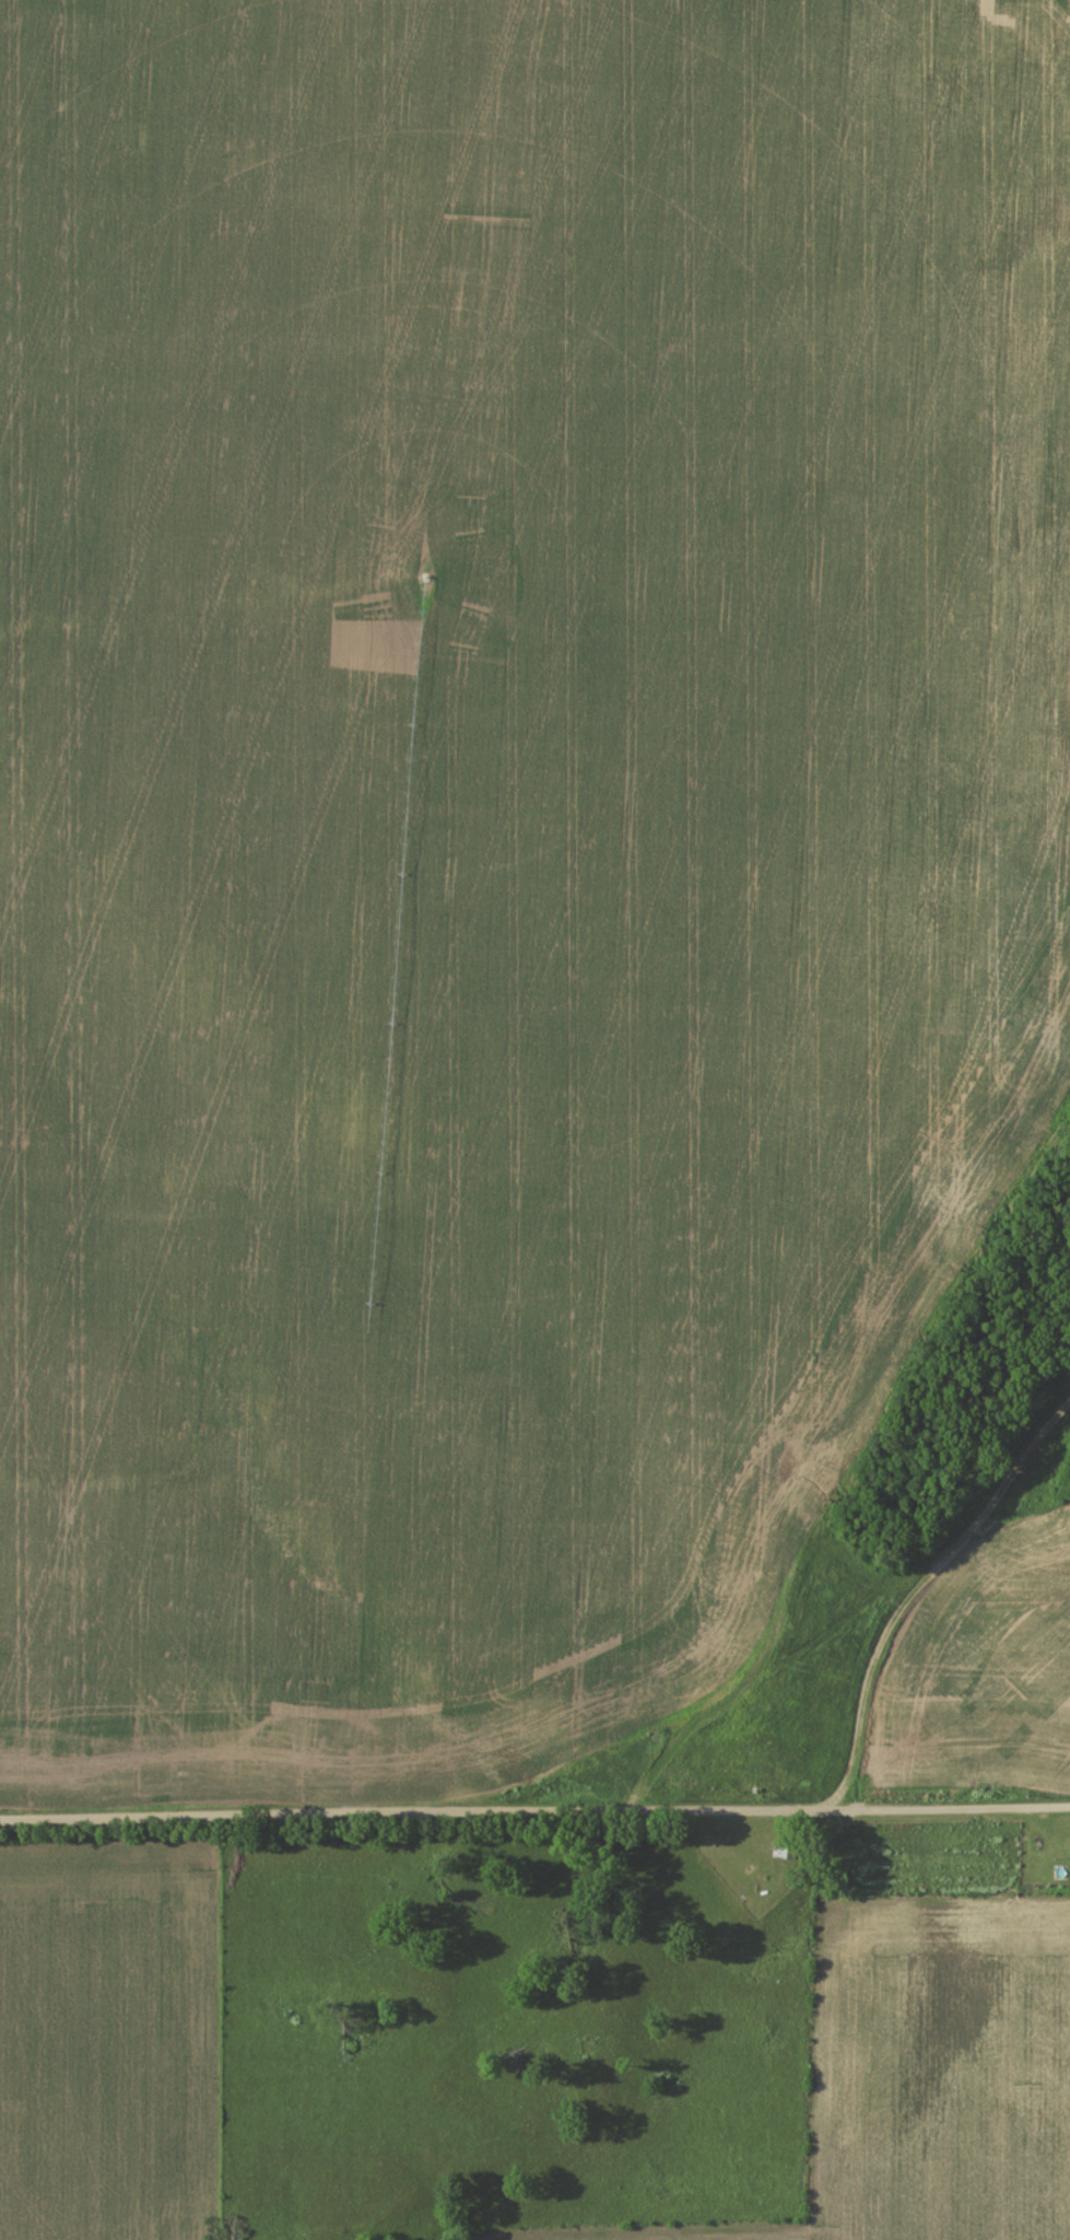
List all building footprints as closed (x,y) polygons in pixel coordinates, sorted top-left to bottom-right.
[(778,1838),(793,1840),(791,1858),(776,1856),(778,1838)]
